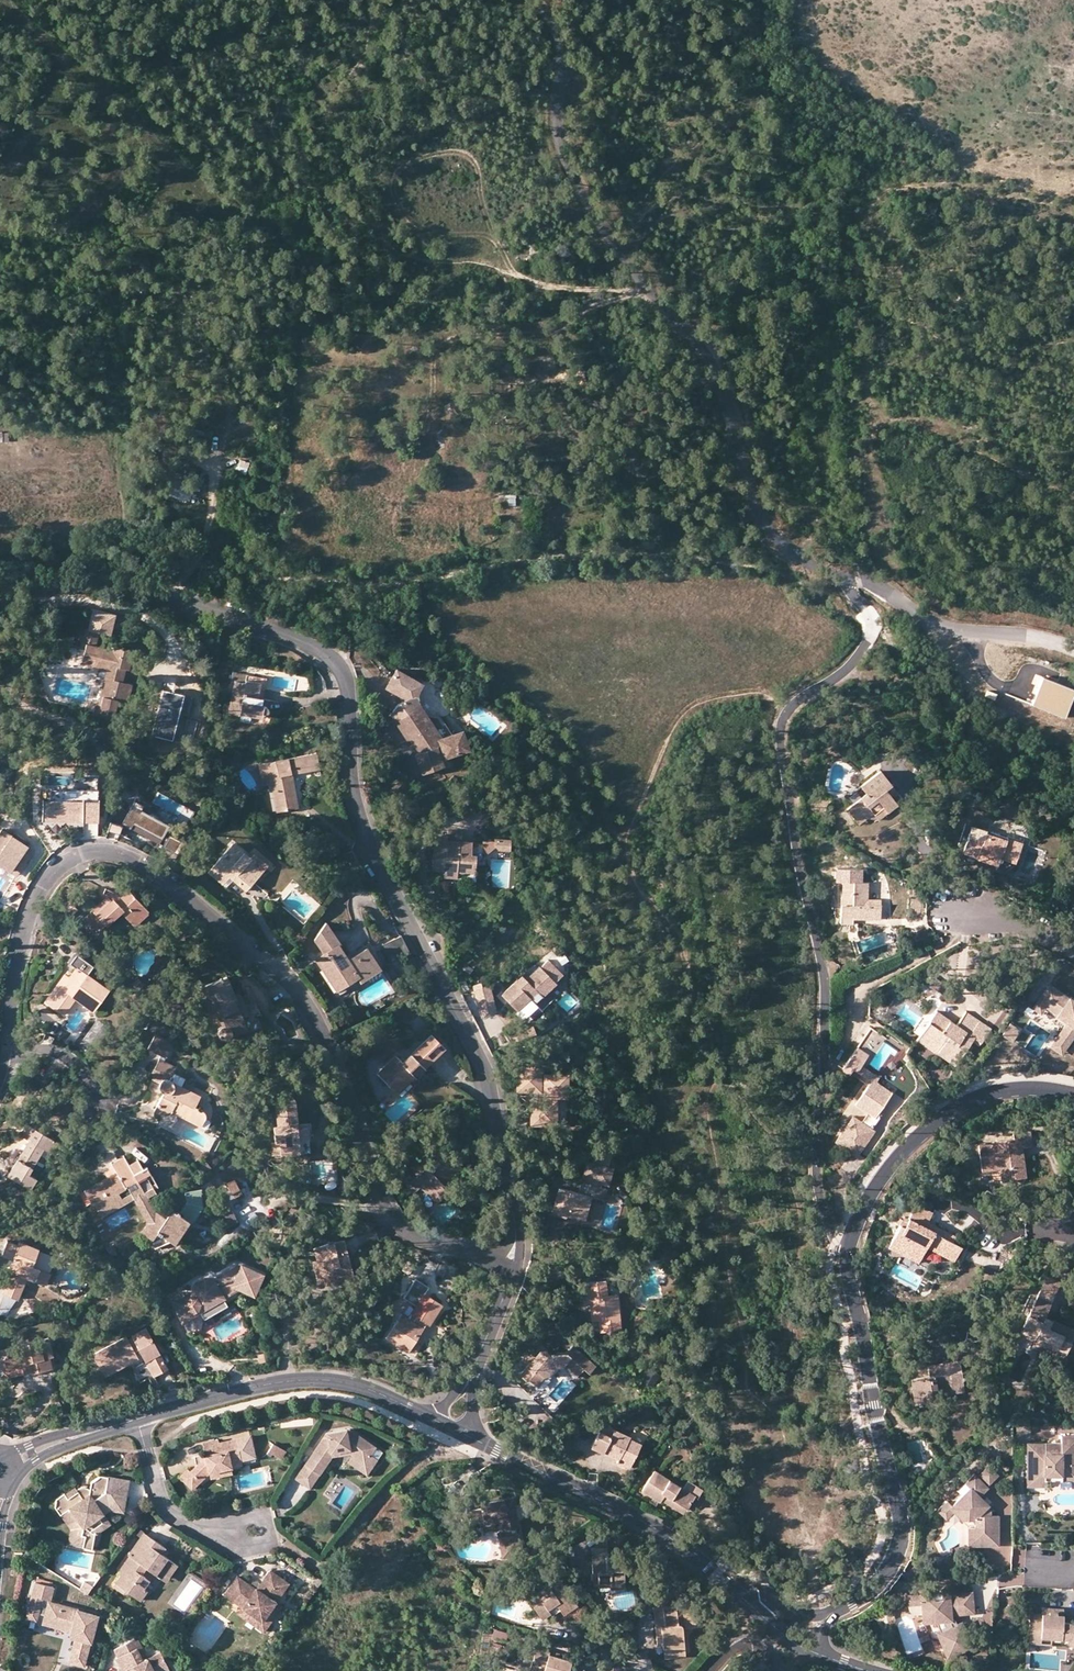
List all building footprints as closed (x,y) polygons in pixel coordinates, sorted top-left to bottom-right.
[(85,650),(83,658),(107,663),(106,670),(100,697),(103,698),(99,718),(115,722),(119,705),(129,707),(133,682),(131,682),(122,680),(128,650),(111,647),(111,649),(98,646),(100,632),(107,634),(109,620),(91,616),(89,630),(85,629),(81,649),(85,650)] [(137,652),(128,650),(122,680),(131,682),(137,652)] [(958,665),(974,670),(976,663),(961,657),(958,665)] [(82,665),(106,670),(107,663),(83,658),(82,665)] [(450,732),(432,715),(430,718),(423,709),(422,710),(421,708),(419,704),(417,699),(417,696),(418,692),(419,688),(421,685),(423,684),(397,669),(387,687),(402,696),(404,700),(399,702),(396,705),(394,708),(393,710),(395,714),(400,720),(397,722),(409,740),(412,737),(416,744),(420,753),(417,754),(424,774),(443,766),(440,756),(448,753),(466,746),(459,729),(450,732)] [(1040,675),(1029,703),(1064,716),(1073,689),(1057,682),(1040,675)] [(247,676),(245,681),(262,684),(257,706),(262,707),(267,679),(247,676)] [(245,684),(234,682),(228,716),(240,718),(241,715),(264,719),(264,716),(266,717),(267,717),(268,716),(269,716),(270,715),(271,714),(272,712),(272,710),(271,709),(270,709),(269,708),(266,707),(262,707),(257,706),(262,684),(245,681),(245,684)] [(452,763),(448,753),(440,756),(443,766),(452,763)] [(318,754),(267,764),(271,784),(277,814),(299,809),(293,775),(321,770),(318,754)] [(267,764),(260,766),(263,786),(271,784),(267,764)] [(885,789),(891,784),(879,770),(860,785),(861,786),(856,791),(861,797),(846,809),(854,819),(869,808),(873,813),(883,806),(888,812),(897,805),(890,796),(885,789)] [(890,796),(896,791),(891,784),(885,789),(890,796)] [(98,788),(49,787),(49,802),(41,801),(40,819),(97,821),(98,788)] [(459,826),(483,822),(480,802),(456,806),(459,826)] [(142,809),(132,804),(122,823),(160,844),(165,834),(175,840),(183,826),(149,807),(145,814),(141,812),(142,809)] [(883,806),(873,813),(879,819),(888,812),(883,806)] [(869,808),(854,819),(859,825),(873,813),(869,808)] [(489,820),(494,833),(505,828),(499,815),(489,820)] [(109,822),(108,832),(118,834),(119,824),(109,822)] [(0,827),(0,866),(15,877),(34,851),(0,827)] [(979,851),(977,857),(976,859),(997,866),(999,862),(1002,863),(1003,858),(1016,862),(1022,843),(1007,837),(1006,840),(986,833),(987,831),(973,827),(966,846),(979,851)] [(435,832),(432,867),(444,868),(444,875),(452,876),(452,870),(457,870),(462,870),(475,861),(480,861),(481,852),(481,841),(460,840),(461,829),(447,828),(446,833),(435,832)] [(156,846),(132,832),(129,839),(153,853),(156,846)] [(481,839),(481,841),(481,852),(498,851),(497,842),(497,839),(481,839)] [(498,851),(503,851),(509,852),(509,839),(497,839),(497,842),(498,851)] [(265,870),(234,844),(209,874),(224,886),(230,879),(247,892),(265,870)] [(979,851),(966,846),(964,853),(977,857),(979,851)] [(352,853),(337,860),(345,876),(360,868),(352,853)] [(475,872),(475,861),(462,870),(475,872)] [(863,919),(885,919),(886,904),(867,904),(867,899),(868,882),(844,881),(843,903),(841,903),(841,915),(851,916),(863,916),(863,919)] [(109,897),(113,901),(126,889),(123,885),(109,897)] [(150,912),(126,889),(113,901),(109,897),(89,918),(103,932),(122,913),(135,926),(139,927),(150,915),(150,912)] [(60,922),(52,924),(54,932),(62,930),(60,922)] [(360,978),(362,982),(363,981),(381,969),(367,949),(350,960),(340,945),(341,944),(327,922),(315,941),(324,955),(316,960),(337,992),(360,978)] [(410,953),(402,936),(385,945),(391,961),(410,953)] [(65,974),(45,1002),(64,1016),(76,999),(94,1012),(109,991),(88,976),(94,967),(78,956),(71,966),(75,969),(69,977),(65,974)] [(500,994),(517,1010),(530,997),(536,1002),(556,982),(555,981),(562,974),(547,958),(539,966),(537,965),(524,978),(520,974),(500,994)] [(197,991),(202,1003),(211,1000),(216,1014),(222,1026),(220,1027),(219,1029),(218,1030),(218,1031),(218,1032),(217,1033),(217,1034),(217,1035),(218,1036),(219,1038),(220,1039),(221,1040),(223,1040),(225,1041),(226,1040),(228,1040),(230,1039),(231,1038),(232,1036),(233,1035),(233,1034),(233,1033),(233,1031),(234,1031),(236,1035),(261,1024),(257,1016),(273,1009),(266,989),(252,977),(231,985),(228,978),(197,991)] [(360,978),(337,992),(339,996),(362,982),(360,978)] [(477,1000),(490,997),(487,984),(480,986),(479,983),(473,984),(477,1000)] [(1069,998),(1069,999),(1049,986),(1038,1002),(1058,1015),(1057,1016),(1067,1023),(1055,1041),(1066,1048),(1073,1036),(1073,1002),(1069,998)] [(494,1010),(490,997),(477,1000),(481,1013),(494,1010)] [(530,997),(517,1010),(523,1016),(536,1002),(530,997)] [(207,1017),(216,1014),(211,1000),(202,1003),(207,1017)] [(957,1063),(974,1036),(968,1033),(977,1020),(965,1012),(957,1025),(937,1012),(916,1043),(946,1063),(949,1058),(957,1063)] [(1015,1016),(1010,1023),(1019,1030),(1024,1023),(1015,1016)] [(968,1033),(974,1036),(982,1042),(991,1028),(977,1020),(968,1033)] [(1019,1030),(1010,1023),(1007,1028),(1016,1035),(1019,1030)] [(537,1032),(534,1024),(516,1031),(520,1039),(537,1032)] [(857,1071),(861,1065),(880,1036),(869,1029),(842,1069),(849,1073),(853,1068),(857,1071)] [(171,1043),(155,1036),(149,1049),(162,1055),(167,1057),(172,1046),(171,1043)] [(378,1075),(395,1091),(412,1073),(417,1077),(444,1049),(430,1036),(402,1063),(395,1057),(378,1075)] [(949,1058),(946,1063),(954,1068),(957,1063),(949,1058)] [(165,1061),(160,1059),(151,1078),(160,1081),(159,1083),(159,1085),(158,1086),(158,1088),(159,1090),(160,1091),(161,1092),(164,1093),(155,1111),(158,1113),(159,1113),(162,1114),(164,1115),(167,1115),(169,1114),(171,1114),(173,1112),(201,1127),(204,1120),(205,1118),(205,1116),(205,1114),(204,1111),(203,1111),(202,1109),(196,1107),(201,1095),(171,1081),(177,1067),(165,1061)] [(879,1077),(861,1065),(857,1071),(871,1081),(869,1085),(882,1094),(886,1088),(876,1082),(879,1077)] [(533,1123),(568,1123),(568,1074),(542,1074),(542,1067),(519,1068),(520,1089),(540,1090),(540,1099),(533,1099),(533,1123)] [(399,1095),(417,1077),(412,1073),(395,1091),(399,1095)] [(891,1092),(886,1088),(882,1094),(869,1085),(855,1105),(867,1113),(862,1121),(853,1115),(836,1141),(858,1155),(875,1130),(873,1128),(882,1113),(879,1112),(891,1092)] [(296,1102),(276,1104),(278,1127),(275,1127),(276,1144),(272,1144),(273,1156),(310,1153),(308,1129),(298,1129),(296,1102)] [(59,1144),(27,1125),(20,1135),(29,1141),(8,1177),(32,1190),(37,1181),(29,1176),(45,1149),(53,1154),(59,1144)] [(1011,1167),(1013,1179),(1026,1177),(1023,1156),(1020,1156),(1019,1147),(1032,1145),(1030,1131),(1014,1133),(1014,1138),(996,1140),(996,1143),(979,1145),(982,1170),(1000,1168),(1011,1167)] [(460,1168),(439,1146),(426,1159),(424,1157),(411,1170),(419,1178),(415,1182),(408,1189),(414,1196),(422,1189),(426,1186),(441,1201),(450,1192),(443,1185),(460,1168)] [(592,1161),(607,1163),(609,1150),(594,1147),(592,1161)] [(92,1204),(93,1203),(125,1185),(134,1200),(147,1223),(141,1232),(153,1239),(157,1233),(175,1244),(190,1222),(181,1217),(172,1211),(167,1218),(159,1214),(147,1194),(154,1189),(152,1185),(156,1183),(144,1163),(140,1165),(138,1161),(129,1165),(125,1157),(112,1164),(118,1175),(111,1179),(110,1177),(84,1191),(92,1204)] [(584,1194),(558,1188),(552,1215),(562,1218),(563,1214),(568,1215),(584,1219),(590,1195),(596,1197),(608,1200),(611,1189),(607,1188),(607,1184),(614,1186),(618,1168),(592,1162),(584,1194)] [(210,1168),(206,1163),(200,1168),(204,1173),(210,1168)] [(1011,1167),(1000,1168),(1002,1180),(1013,1179),(1011,1167)] [(481,1203),(478,1178),(469,1179),(472,1204),(481,1203)] [(102,1217),(134,1200),(125,1185),(93,1203),(102,1217)] [(437,1205),(441,1201),(426,1186),(422,1189),(437,1205)] [(186,1207),(201,1206),(199,1190),(184,1191),(186,1207)] [(596,1197),(590,1195),(584,1219),(590,1220),(596,1197)] [(902,1246),(922,1256),(927,1247),(954,1261),(962,1245),(954,1242),(957,1236),(935,1225),(933,1229),(926,1225),(930,1216),(933,1212),(917,1204),(910,1216),(905,1227),(900,1224),(889,1247),(899,1252),(902,1246)] [(185,1211),(181,1217),(190,1222),(193,1216),(185,1211)] [(905,1227),(910,1216),(906,1213),(900,1224),(905,1227)] [(933,1229),(935,1225),(938,1220),(930,1216),(926,1225),(933,1229)] [(314,1248),(318,1260),(320,1260),(325,1278),(352,1271),(344,1240),(314,1248)] [(19,1245),(8,1241),(7,1243),(3,1254),(2,1255),(13,1260),(9,1269),(13,1270),(4,1293),(19,1299),(27,1278),(45,1284),(49,1274),(32,1267),(39,1249),(20,1242),(19,1245)] [(902,1246),(899,1252),(919,1262),(922,1256),(902,1246)] [(354,1277),(352,1271),(325,1278),(320,1260),(318,1260),(313,1262),(318,1280),(326,1285),(354,1277)] [(417,1266),(409,1262),(404,1271),(411,1275),(417,1266)] [(638,1265),(633,1263),(629,1270),(634,1272),(638,1265)] [(201,1314),(226,1301),(233,1297),(232,1296),(240,1292),(242,1292),(257,1297),(264,1275),(242,1268),(241,1271),(236,1269),(217,1280),(215,1285),(205,1280),(195,1286),(194,1299),(189,1302),(185,1294),(171,1301),(183,1323),(192,1319),(194,1314),(199,1311),(201,1314)] [(1041,1289),(1055,1295),(1061,1282),(1047,1275),(1041,1289)] [(416,1278),(414,1282),(410,1288),(408,1291),(424,1300),(428,1293),(431,1287),(416,1278)] [(601,1331),(621,1328),(618,1308),(612,1309),(610,1295),(607,1295),(606,1281),(589,1284),(590,1296),(591,1305),(593,1320),(600,1320),(601,1331)] [(1068,1351),(1071,1343),(1073,1337),(1073,1329),(1046,1317),(1055,1295),(1041,1289),(1021,1335),(1035,1341),(1037,1337),(1068,1351)] [(424,1300),(408,1291),(404,1298),(416,1305),(409,1316),(403,1312),(390,1334),(412,1348),(428,1323),(431,1325),(444,1303),(428,1293),(424,1300)] [(612,1309),(618,1308),(617,1294),(610,1295),(612,1309)] [(229,1308),(226,1301),(201,1314),(205,1321),(229,1308)] [(127,1338),(94,1355),(105,1376),(139,1359),(137,1357),(142,1354),(153,1376),(168,1368),(146,1328),(131,1335),(133,1338),(129,1340),(127,1338)] [(410,1353),(412,1348),(390,1334),(387,1339),(410,1353)] [(1066,1355),(1068,1351),(1037,1337),(1035,1341),(1066,1355)] [(22,1348),(9,1351),(10,1356),(5,1357),(7,1368),(23,1365),(29,1364),(31,1373),(51,1369),(49,1358),(48,1352),(52,1351),(49,1339),(21,1345),(22,1348)] [(533,1358),(539,1350),(541,1348),(534,1342),(525,1352),(533,1358)] [(563,1366),(567,1370),(575,1376),(583,1367),(588,1372),(594,1364),(571,1345),(567,1351),(549,1352),(546,1350),(539,1350),(533,1358),(519,1374),(525,1379),(526,1378),(539,1389),(554,1372),(559,1367),(563,1366)] [(954,1372),(961,1371),(960,1361),(953,1362),(954,1372)] [(938,1389),(963,1385),(961,1371),(954,1372),(953,1362),(928,1365),(930,1377),(911,1380),(914,1403),(939,1399),(939,1396),(938,1389)] [(24,1374),(31,1373),(29,1364),(23,1365),(24,1374)] [(559,1367),(554,1372),(557,1375),(559,1373),(562,1376),(567,1370),(563,1366),(559,1367)] [(659,1377),(648,1371),(642,1383),(653,1389),(659,1377)] [(939,1396),(964,1391),(963,1385),(938,1389),(939,1396)] [(630,1412),(628,1404),(612,1408),(615,1420),(630,1412)] [(350,1428),(327,1432),(314,1449),(302,1467),(316,1477),(324,1466),(321,1463),(330,1452),(348,1448),(349,1452),(351,1453),(364,1462),(370,1454),(375,1447),(350,1428)] [(619,1457),(631,1463),(641,1443),(612,1430),(609,1435),(599,1431),(591,1447),(617,1460),(619,1457)] [(217,1439),(201,1442),(204,1454),(199,1455),(199,1459),(197,1462),(194,1465),(190,1469),(189,1470),(200,1478),(207,1470),(228,1465),(227,1462),(239,1459),(238,1458),(252,1455),(248,1435),(217,1442),(217,1439)] [(1062,1439),(1062,1447),(1042,1447),(1042,1457),(1032,1457),(1032,1467),(1027,1466),(1027,1490),(1046,1490),(1046,1484),(1045,1479),(1062,1479),(1062,1467),(1073,1467),(1073,1439),(1062,1439)] [(277,1446),(272,1444),(268,1451),(272,1454),(277,1446)] [(284,1451),(277,1446),(272,1454),(279,1459),(284,1451)] [(1042,1447),(1028,1446),(1027,1466),(1032,1467),(1032,1457),(1042,1457),(1042,1447)] [(348,1448),(330,1452),(321,1463),(324,1466),(331,1456),(349,1452),(348,1448)] [(370,1454),(364,1462),(351,1453),(346,1459),(364,1473),(375,1458),(370,1454)] [(619,1457),(617,1460),(616,1462),(629,1468),(631,1463),(619,1457)] [(228,1465),(207,1470),(208,1476),(229,1471),(228,1465)] [(189,1470),(190,1469),(188,1467),(181,1475),(194,1486),(200,1478),(189,1470)] [(316,1477),(302,1467),(295,1477),(309,1487),(316,1477)] [(1062,1467),(1062,1479),(1045,1479),(1046,1484),(1073,1484),(1073,1467),(1062,1467)] [(665,1495),(686,1509),(694,1496),(697,1498),(702,1490),(688,1481),(683,1488),(654,1470),(640,1490),(660,1503),(661,1500),(665,1495)] [(992,1511),(989,1508),(991,1506),(981,1497),(990,1488),(976,1475),(967,1484),(972,1488),(951,1509),(963,1521),(976,1521),(976,1547),(1000,1547),(1000,1516),(992,1516),(992,1511)] [(121,1508),(123,1494),(108,1493),(110,1478),(98,1476),(88,1482),(88,1485),(87,1488),(86,1494),(76,1493),(75,1488),(74,1488),(73,1487),(63,1494),(62,1492),(53,1497),(52,1506),(56,1514),(58,1513),(67,1508),(76,1521),(74,1534),(79,1541),(80,1541),(78,1546),(79,1547),(88,1549),(91,1534),(107,1524),(100,1514),(106,1510),(107,1505),(121,1508)] [(123,1494),(125,1480),(110,1478),(108,1493),(123,1494)] [(665,1495),(661,1500),(683,1513),(686,1509),(665,1495)] [(483,1521),(484,1523),(494,1522),(501,1521),(504,1536),(507,1557),(524,1554),(520,1533),(517,1533),(517,1527),(519,1526),(517,1517),(514,1517),(513,1510),(516,1510),(513,1497),(480,1503),(481,1508),(470,1510),(468,1497),(452,1499),(456,1520),(471,1517),(472,1523),(483,1521)] [(65,1544),(78,1546),(80,1541),(79,1541),(74,1534),(76,1521),(67,1508),(58,1513),(67,1528),(65,1544)] [(976,1547),(976,1521),(963,1521),(970,1527),(970,1547),(976,1547)] [(495,1529),(494,1522),(484,1523),(485,1531),(495,1529)] [(164,1548),(142,1533),(127,1555),(133,1560),(129,1567),(126,1565),(113,1583),(138,1600),(145,1590),(142,1588),(146,1582),(145,1575),(138,1571),(143,1564),(149,1568),(155,1567),(155,1573),(160,1576),(166,1578),(175,1565),(159,1554),(164,1548)] [(503,1558),(507,1557),(504,1536),(499,1537),(503,1558)] [(605,1538),(587,1539),(588,1558),(580,1558),(581,1567),(586,1567),(587,1574),(589,1574),(589,1569),(609,1567),(609,1578),(616,1578),(623,1577),(622,1555),(605,1556),(605,1538)] [(589,1574),(589,1579),(609,1578),(609,1567),(589,1569),(589,1574)] [(287,1583),(269,1569),(263,1578),(257,1587),(253,1588),(237,1576),(224,1593),(242,1606),(261,1620),(274,1601),(287,1583)] [(578,1605),(559,1577),(536,1591),(532,1586),(524,1592),(541,1618),(551,1613),(548,1610),(557,1604),(559,1608),(564,1614),(571,1610),(578,1605)] [(28,1616),(37,1581),(34,1580),(25,1615),(28,1616)] [(71,1660),(86,1664),(99,1614),(51,1602),(50,1607),(42,1604),(44,1597),(52,1599),(55,1586),(37,1581),(28,1616),(38,1619),(40,1611),(48,1613),(46,1621),(74,1628),(73,1631),(75,1635),(83,1637),(80,1649),(74,1648),(71,1660)] [(936,1601),(952,1600),(951,1594),(951,1592),(935,1594),(936,1601)] [(974,1593),(951,1594),(952,1600),(952,1604),(959,1603),(960,1616),(967,1615),(966,1610),(976,1609),(974,1593)] [(953,1621),(953,1616),(960,1616),(959,1603),(952,1604),(952,1600),(936,1601),(935,1594),(922,1595),(923,1605),(925,1623),(930,1636),(938,1633),(942,1642),(948,1657),(973,1648),(963,1623),(955,1626),(953,1621)] [(653,1597),(654,1607),(674,1605),(674,1595),(653,1597)] [(923,1605),(922,1595),(907,1596),(908,1606),(923,1605)] [(281,1606),(274,1601),(261,1620),(242,1606),(238,1613),(263,1630),(281,1606)] [(693,1603),(674,1605),(654,1607),(658,1645),(663,1644),(684,1642),(683,1635),(682,1627),(695,1625),(693,1603)] [(551,1613),(559,1608),(557,1604),(548,1610),(551,1613)] [(1063,1623),(1063,1616),(1057,1616),(1057,1613),(1042,1612),(1042,1615),(1033,1614),(1032,1626),(1029,1629),(1029,1636),(1032,1640),(1041,1641),(1041,1637),(1070,1639),(1073,1634),(1073,1624),(1063,1623)] [(18,1642),(26,1644),(31,1626),(23,1624),(18,1642)] [(942,1642),(938,1633),(930,1636),(932,1640),(942,1642)] [(169,1670),(160,1651),(147,1658),(142,1660),(140,1656),(145,1654),(137,1639),(136,1637),(125,1643),(114,1649),(118,1657),(115,1658),(122,1670),(123,1670),(127,1669),(131,1667),(133,1670),(168,1670),(169,1670)] [(685,1656),(684,1642),(663,1644),(665,1658),(685,1656)] [(514,1653),(505,1647),(499,1656),(508,1662),(514,1653)] [(571,1660),(550,1654),(550,1651),(536,1647),(529,1670),(568,1670),(571,1660)] [(572,1670),(589,1670),(584,1666),(574,1663),(572,1670)]
